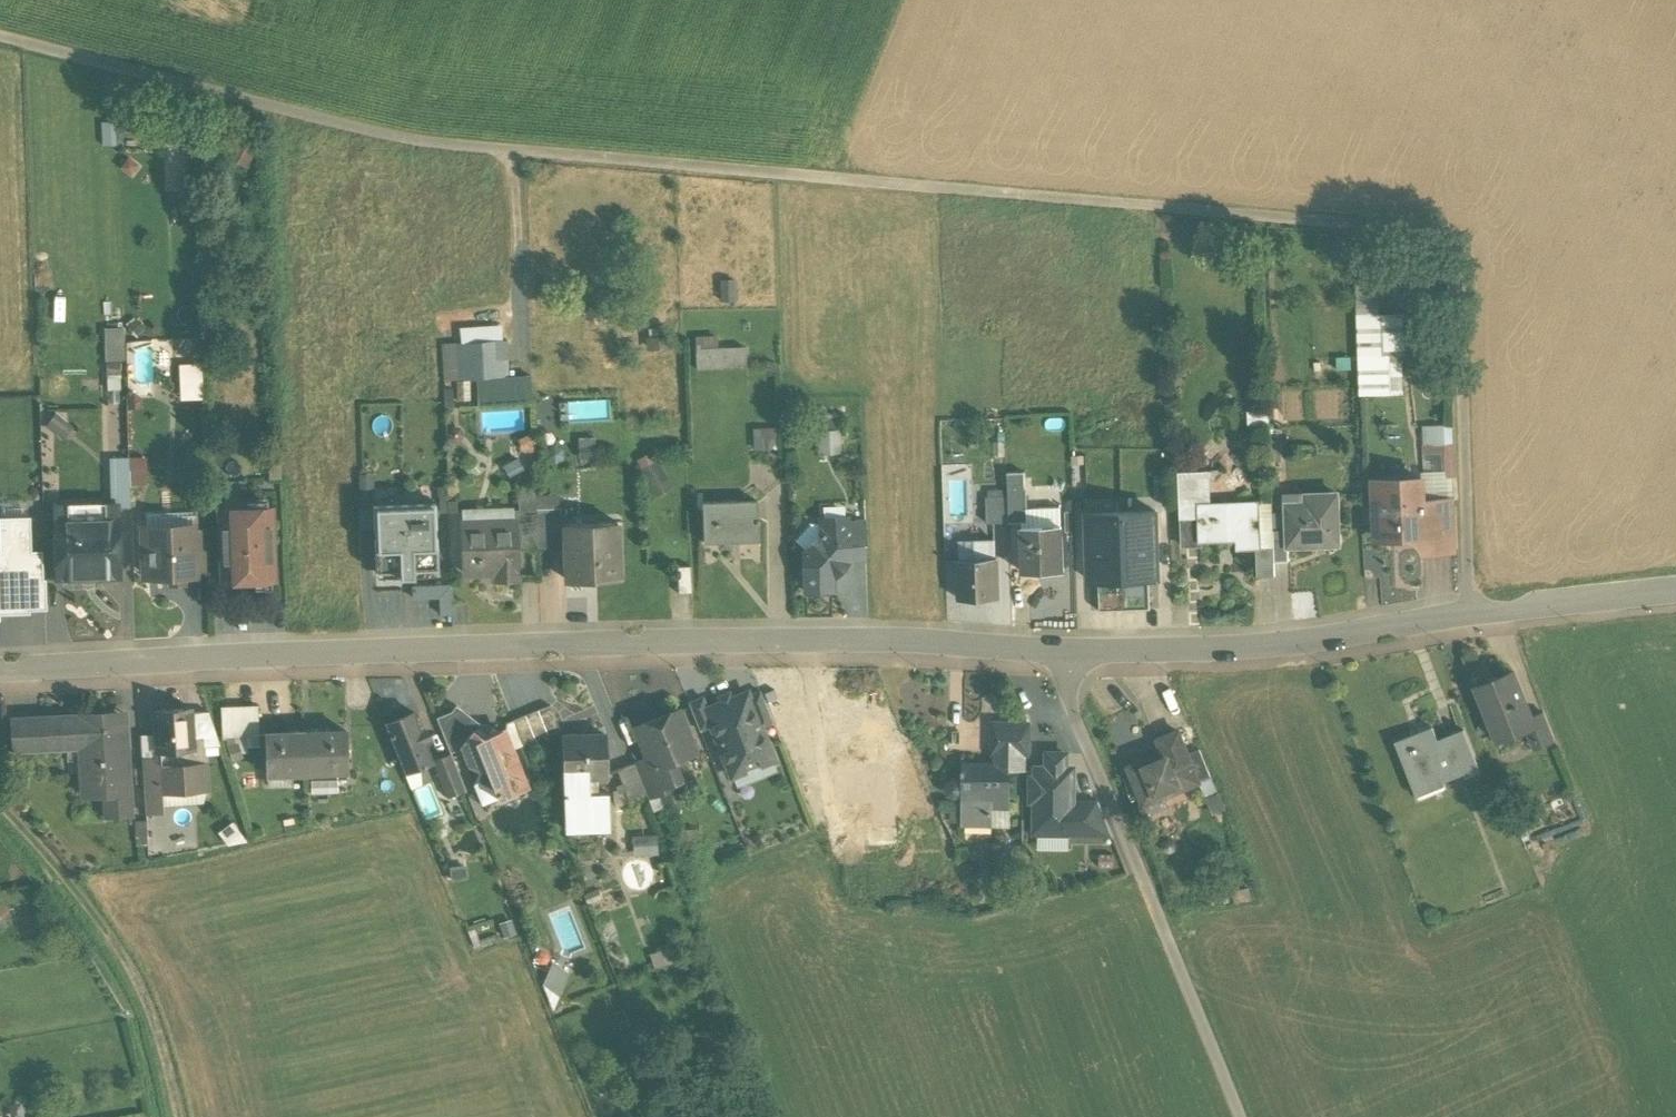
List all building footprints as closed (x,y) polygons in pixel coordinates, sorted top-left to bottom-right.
[(723,302),(737,302),(735,277),(722,278),(723,302)] [(1362,394),(1409,393),(1407,311),(1383,312),(1382,282),(1358,283),(1362,394)] [(105,329),(107,360),(125,359),(124,328),(105,329)] [(649,348),(674,345),(673,335),(648,338),(649,348)] [(715,337),(695,338),(697,370),(746,368),(745,348),(715,349),(715,337)] [(456,346),(459,378),(508,374),(506,343),(456,346)] [(184,398),(206,397),(205,361),(182,362),(184,398)] [(532,375),(478,377),(479,400),(533,398),(532,375)] [(64,437),(73,426),(58,414),(48,425),(64,437)] [(1427,473),(1440,473),(1441,495),(1458,495),(1456,423),(1425,424),(1427,473)] [(756,448),(776,447),(775,429),(755,430),(756,448)] [(820,432),(823,454),(842,452),(839,430),(820,432)] [(638,461),(656,496),(671,488),(653,453),(638,461)] [(129,458),(110,459),(112,508),(131,507),(129,458)] [(1203,472),(1180,473),(1182,517),(1200,516),(1200,503),(1205,503),(1203,472)] [(1422,480),(1388,481),(1389,499),(1376,499),(1377,537),(1422,535),(1423,551),(1452,550),(1450,502),(1423,504),(1422,480)] [(1025,487),(1008,488),(1008,498),(1009,523),(1026,522),(1025,487)] [(1337,494),(1315,495),(1315,503),(1287,504),(1288,530),(1288,546),(1339,544),(1337,494)] [(1008,498),(986,499),(987,523),(1009,523),(1008,498)] [(757,500),(702,502),(703,542),(758,540),(757,500)] [(440,569),(436,501),(373,505),(377,573),(400,571),(400,577),(414,576),(414,570),(440,569)] [(1205,503),(1200,503),(1200,516),(1201,541),(1202,540),(1238,539),(1239,548),(1257,547),(1261,547),(1259,501),(1205,503)] [(93,505),(62,505),(62,516),(94,515),(93,505)] [(225,508),(220,508),(223,579),(241,579),(242,587),(255,586),(254,578),(273,577),(270,506),(267,507),(267,508),(246,509),(246,507),(225,508)] [(1060,507),(1035,508),(1035,527),(1061,526),(1060,507)] [(565,508),(537,509),(538,546),(565,544),(564,523),(566,523),(565,508)] [(537,509),(513,510),(513,520),(515,521),(516,547),(538,546),(537,509)] [(1155,511),(1088,514),(1091,580),(1100,579),(1150,577),(1158,577),(1155,511)] [(62,516),(55,516),(57,578),(57,579),(119,577),(118,514),(94,515),(62,516)] [(1200,516),(1182,517),(1184,546),(1202,545),(1202,540),(1201,541),(1200,516)] [(1,520),(2,554),(0,554),(0,612),(15,612),(15,606),(26,606),(27,608),(44,607),(43,578),(43,553),(29,553),(28,519),(1,520)] [(821,533),(804,551),(804,566),(799,572),(805,577),(805,592),(832,591),(831,577),(849,559),(847,523),(847,519),(820,520),(821,533)] [(513,520),(463,522),(464,573),(496,572),(496,580),(517,579),(516,547),(515,521),(513,520)] [(566,523),(564,523),(565,544),(566,579),(619,577),(617,521),(566,523)] [(865,523),(847,523),(849,559),(866,558),(865,523)] [(1062,571),(1061,526),(1035,527),(1022,528),(1024,572),(1062,571)] [(1288,546),(1288,530),(1273,530),(1274,547),(1275,562),(1289,562),(1288,546)] [(207,531),(147,533),(149,576),(194,574),(194,572),(193,542),(208,542),(207,531)] [(995,540),(975,541),(975,542),(975,560),(960,560),(958,560),(960,599),(998,598),(996,558),(995,558),(995,540)] [(208,542),(193,542),(194,572),(209,571),(208,542)] [(975,542),(960,542),(960,560),(975,560),(975,542)] [(1261,547),(1257,547),(1257,578),(1275,577),(1275,562),(1274,547),(1261,547)] [(56,553),(43,553),(43,578),(57,578),(56,553)] [(690,566),(677,567),(678,593),(691,593),(690,566)] [(1150,577),(1100,579),(1101,612),(1151,610),(1150,577)] [(441,614),(453,614),(451,586),(413,588),(413,598),(440,596),(441,614)] [(1532,717),(1513,671),(1476,686),(1495,733),(1525,722),(1532,719),(1532,717)] [(760,691),(748,696),(760,727),(773,722),(760,691)] [(707,709),(705,709),(712,725),(732,775),(773,759),(760,727),(748,696),(747,693),(707,709)] [(703,697),(689,703),(699,730),(712,725),(705,709),(707,709),(703,697)] [(257,705),(239,706),(241,736),(258,735),(257,705)] [(456,705),(451,711),(437,717),(450,752),(465,746),(463,742),(472,729),(475,731),(480,724),(456,705)] [(550,705),(513,720),(523,745),(560,730),(550,705)] [(239,706),(222,707),(223,737),(241,736),(239,706)] [(190,708),(154,710),(157,756),(160,792),(162,792),(207,789),(204,738),(192,738),(190,708)] [(677,711),(637,726),(649,756),(663,793),(661,794),(664,802),(665,803),(679,797),(680,794),(674,779),(678,773),(674,762),(676,757),(693,751),(677,711)] [(1532,719),(1525,722),(1535,747),(1555,740),(1545,712),(1532,717),(1532,719)] [(117,713),(40,717),(41,750),(67,748),(67,761),(81,760),(82,774),(104,773),(107,818),(131,817),(127,749),(120,750),(117,713)] [(433,760),(414,713),(385,724),(404,771),(433,760)] [(40,717),(10,719),(12,751),(41,750),(40,717)] [(1029,725),(993,724),(993,753),(996,753),(1024,754),(1029,754),(1029,725)] [(1432,725),(1411,733),(1411,735),(1395,741),(1417,796),(1445,785),(1443,781),(1479,767),(1464,729),(1438,739),(1432,725)] [(498,731),(492,726),(483,738),(475,731),(472,729),(463,742),(465,746),(473,767),(480,770),(486,767),(498,798),(525,788),(502,730),(498,731)] [(346,730),(319,731),(319,733),(305,734),(307,772),(347,771),(346,730)] [(1179,731),(1159,739),(1164,753),(1130,767),(1149,815),(1165,809),(1160,797),(1199,781),(1188,754),(1179,731)] [(292,732),(264,734),(266,774),(307,772),(305,734),(292,734),(292,732)] [(606,734),(562,736),(563,770),(585,769),(586,775),(587,775),(607,775),(606,734)] [(1200,749),(1188,754),(1199,781),(1211,777),(1200,749)] [(1024,754),(996,753),(996,759),(1011,759),(1011,768),(1023,767),(1024,754)] [(1066,754),(1048,754),(1048,768),(1037,768),(1037,778),(1032,778),(1032,800),(1036,800),(1036,829),(1069,829),(1070,803),(1073,803),(1073,769),(1066,769),(1066,754)] [(450,755),(433,762),(447,797),(465,790),(450,755)] [(157,756),(142,757),(145,802),(162,801),(162,792),(160,792),(157,756)] [(649,756),(634,762),(647,794),(649,798),(661,794),(663,793),(649,756)] [(884,758),(856,769),(873,811),(878,822),(919,805),(903,766),(890,771),(884,758)] [(996,765),(964,765),(964,770),(963,771),(963,775),(964,775),(964,781),(964,795),(963,804),(964,804),(991,804),(991,805),(993,805),(1009,805),(1009,783),(1010,784),(1011,768),(1011,759),(996,759),(996,765)] [(634,762),(615,770),(621,783),(615,785),(623,804),(647,794),(634,762)] [(588,792),(587,775),(586,775),(585,769),(563,770),(563,776),(565,818),(597,817),(608,816),(608,791),(588,792)] [(845,823),(873,811),(856,769),(813,787),(827,823),(843,816),(845,823)] [(955,779),(949,782),(946,788),(949,794),(955,797),(961,795),(964,795),(964,781),(961,781),(955,779)] [(1073,803),(1070,803),(1069,829),(1069,834),(1113,834),(1101,804),(1073,803)] [(991,804),(964,804),(964,823),(993,823),(993,805),(991,805),(991,804)] [(1009,805),(993,805),(993,823),(1008,823),(1009,805)] [(608,816),(597,817),(598,829),(609,829),(608,816)] [(556,960),(545,986),(563,994),(575,969),(556,960)]
